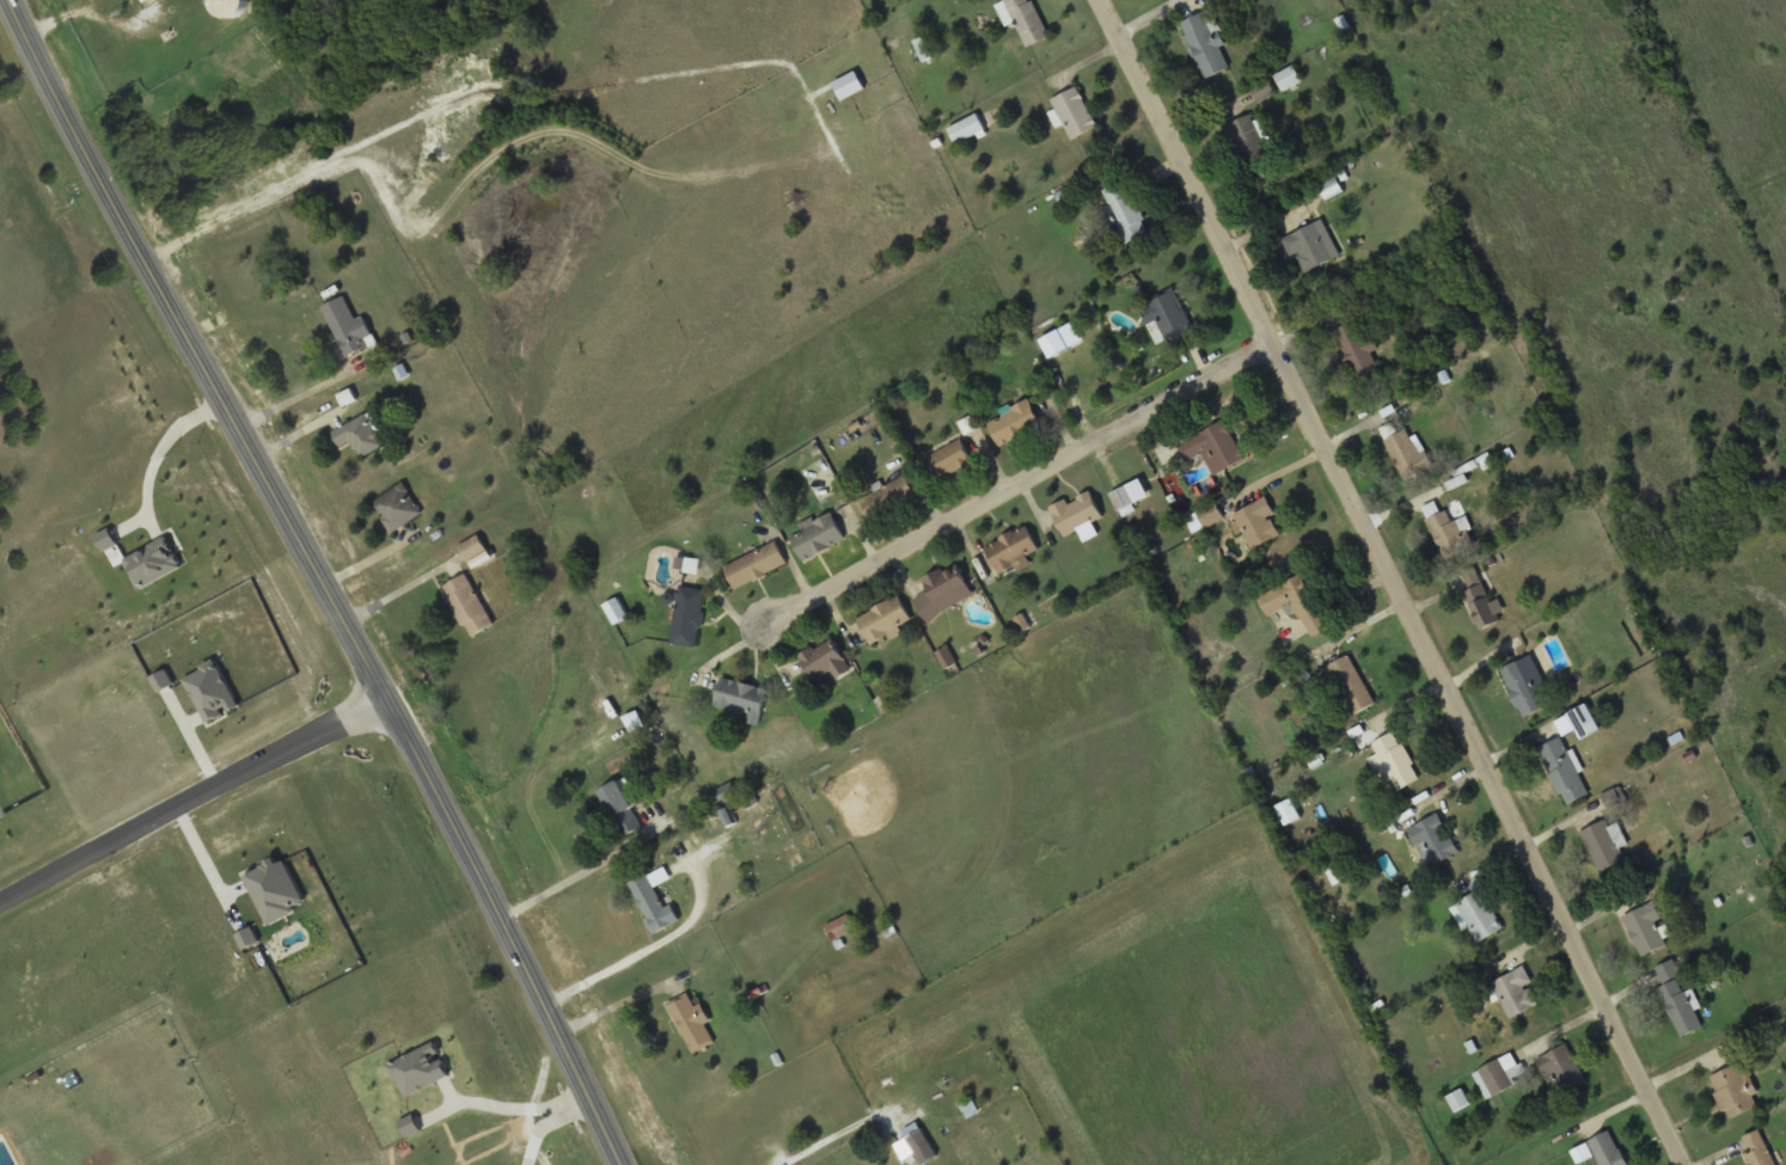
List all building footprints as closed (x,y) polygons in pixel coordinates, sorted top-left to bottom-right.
[(245,17),(242,0),(219,0),(223,21),(245,17)] [(320,8),(346,0),(317,0),(320,8)] [(1047,38),(1029,0),(1005,0),(1027,48),(1047,38)] [(1230,70),(1221,48),(1225,45),(1212,11),(1181,23),(1204,81),(1230,70)] [(1276,76),(1283,92),(1302,81),(1293,67),(1276,76)] [(866,90),(856,72),(832,85),(842,103),(866,90)] [(1072,141),(1097,128),(1077,88),(1051,102),(1072,141)] [(967,142),(985,133),(977,115),(959,124),(967,142)] [(1229,125),(1254,183),(1277,173),(1252,116),(1229,125)] [(1320,189),(1328,200),(1342,190),(1335,179),(1320,189)] [(1102,191),(1124,246),(1148,235),(1126,182),(1102,191)] [(1282,238),(1290,258),(1296,256),(1303,271),(1339,257),(1325,221),(1282,238)] [(1192,327),(1174,290),(1138,308),(1146,326),(1156,321),(1166,341),(1192,327)] [(336,339),(331,342),(340,361),(373,345),(350,294),(322,306),(336,339)] [(1364,338),(1356,320),(1334,331),(1358,384),(1381,374),(1371,352),(1380,349),(1374,335),(1364,338)] [(1042,428),(1032,401),(984,421),(995,447),(1042,428)] [(340,447),(353,440),(361,458),(384,446),(377,429),(383,427),(374,410),(331,431),(340,447)] [(1227,421),(1179,441),(1187,461),(1211,450),(1219,471),(1243,461),(1227,421)] [(1384,441),(1405,480),(1433,466),(1419,439),(1413,442),(1407,430),(1384,441)] [(931,450),(937,477),(973,468),(967,442),(931,450)] [(861,497),(870,520),(918,498),(909,476),(861,497)] [(1121,513),(1151,498),(1140,478),(1111,493),(1121,513)] [(422,515),(405,483),(373,499),(390,532),(422,515)] [(1051,509),(1065,536),(1103,516),(1089,489),(1051,509)] [(1276,513),(1265,496),(1233,517),(1253,550),(1280,533),(1270,516),(1276,513)] [(1193,533),(1228,516),(1221,501),(1185,516),(1193,533)] [(1449,508),(1435,514),(1430,504),(1423,508),(1444,559),(1467,548),(1449,508)] [(801,526),(803,531),(793,535),(803,559),(845,540),(832,511),(801,526)] [(1030,562),(1027,554),(1039,548),(1027,526),(985,546),(1001,577),(1030,562)] [(458,545),(466,562),(488,552),(479,535),(458,545)] [(735,588),(788,565),(777,542),(724,565),(735,588)] [(959,563),(923,578),(929,591),(915,597),(924,619),(974,597),(959,563)] [(1480,630),(1505,618),(1497,600),(1492,602),(1475,568),(1463,574),(1470,589),(1463,591),(1480,630)] [(495,624),(465,574),(441,587),(470,638),(495,624)] [(1303,575),(1258,596),(1268,617),(1295,605),(1310,637),(1329,627),(1303,575)] [(703,589),(678,587),(672,644),(698,646),(703,589)] [(871,644),(913,621),(899,595),(857,618),(871,644)] [(628,617),(616,599),(604,606),(616,625),(628,617)] [(852,669),(831,637),(800,657),(815,681),(831,670),(837,679),(852,669)] [(1354,715),(1376,704),(1350,655),(1328,667),(1354,715)] [(1547,687),(1533,655),(1499,669),(1522,718),(1546,707),(1537,691),(1547,687)] [(715,706),(748,715),(746,722),(758,725),(767,689),(721,677),(715,706)] [(1382,784),(1393,779),(1399,790),(1420,779),(1395,731),(1372,742),(1378,754),(1369,759),(1382,784)] [(1589,795),(1561,737),(1539,748),(1565,805),(1589,795)] [(599,791),(623,838),(643,827),(619,780),(599,791)] [(1426,846),(1437,865),(1460,852),(1438,813),(1408,829),(1419,850),(1426,846)] [(1625,862),(1619,848),(1627,845),(1617,824),(1610,828),(1605,820),(1580,832),(1600,873),(1625,862)] [(663,908),(648,875),(630,883),(653,933),(679,921),(671,905),(663,908)] [(1476,945),(1503,928),(1480,890),(1454,907),(1476,945)] [(1641,957),(1666,946),(1662,936),(1666,933),(1653,902),(1623,916),(1641,957)] [(833,942),(856,930),(849,914),(826,926),(833,942)] [(1658,989),(1681,1038),(1706,1026),(1689,991),(1683,994),(1676,977),(1680,975),(1672,961),(1657,968),(1665,986),(1658,989)] [(1509,1020),(1541,1002),(1522,968),(1490,985),(1509,1020)] [(698,1007),(696,1008),(689,995),(667,1007),(693,1053),(716,1040),(698,1007)] [(1536,1061),(1558,1099),(1588,1083),(1566,1044),(1536,1061)] [(1515,1086),(1509,1072),(1516,1068),(1510,1055),(1473,1072),(1486,1099),(1515,1086)] [(1709,1077),(1727,1121),(1761,1108),(1744,1063),(1709,1077)] [(1448,1097),(1455,1112),(1470,1104),(1462,1090),(1448,1097)] [(906,1138),(922,1164),(937,1155),(922,1129),(906,1138)] [(1741,1138),(1750,1164),(1775,1164),(1763,1130),(1741,1138)] [(1613,1133),(1572,1149),(1578,1163),(1596,1154),(1600,1164),(1627,1164),(1613,1133)]
